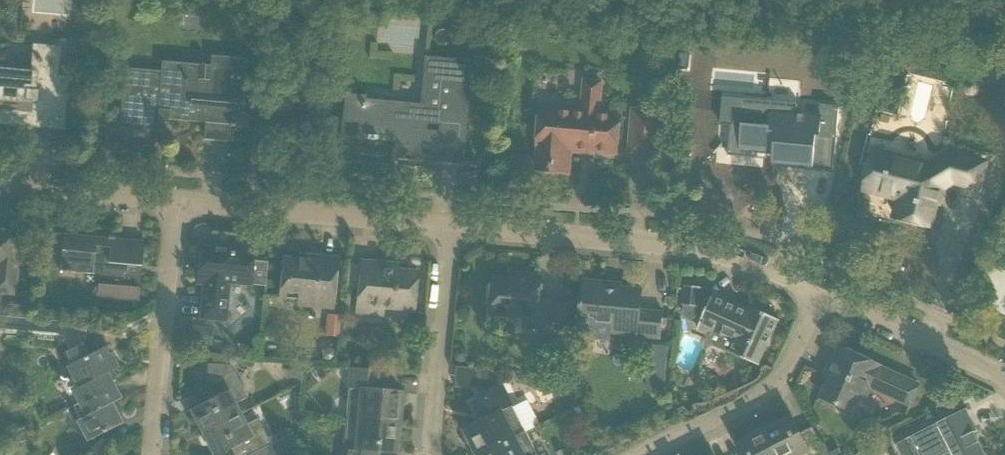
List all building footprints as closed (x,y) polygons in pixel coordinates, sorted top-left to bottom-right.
[(0,69),(0,121),(17,123),(18,117),(64,121),(68,78),(56,77),(59,48),(41,46),(39,73),(0,69)] [(679,53),(678,71),(688,71),(689,54),(679,53)] [(123,71),(120,108),(118,128),(156,131),(157,118),(204,122),(203,139),(228,141),(230,126),(241,127),(247,58),(210,55),(209,65),(160,61),(159,74),(123,71)] [(358,137),(396,140),(410,141),(409,157),(460,162),(469,62),(426,58),(421,106),(363,101),(363,97),(346,96),(344,119),(360,121),(358,137)] [(915,59),(911,73),(947,83),(951,68),(915,59)] [(720,126),(731,128),(742,128),(742,124),(743,125),(745,104),(797,109),(798,104),(722,97),(720,126)] [(731,128),(729,157),(758,159),(758,151),(790,154),(789,164),(813,166),(815,136),(836,138),(839,106),(822,104),(821,118),(797,116),(797,109),(771,107),(745,104),(743,125),(742,124),(742,127),(742,128),(731,128)] [(540,109),(539,125),(537,145),(540,145),(537,169),(568,172),(570,148),(617,152),(620,116),(540,109)] [(629,154),(657,156),(661,114),(633,111),(629,154)] [(834,168),(836,138),(815,136),(813,166),(834,168)] [(874,152),(870,171),(865,190),(900,199),(896,217),(931,226),(941,187),(953,179),(979,186),(985,163),(949,154),(929,165),(874,152)] [(14,293),(18,241),(8,240),(8,233),(0,232),(0,292),(14,293)] [(96,298),(118,300),(137,302),(143,241),(113,239),(113,237),(107,237),(107,238),(63,234),(59,271),(64,271),(64,272),(70,273),(70,272),(92,274),(93,270),(99,270),(96,298)] [(200,246),(196,283),(205,284),(201,318),(221,320),(225,320),(229,283),(251,285),(264,286),(267,262),(253,261),(254,251),(200,246)] [(282,259),(280,279),(279,298),(298,300),(297,304),(333,307),(337,258),(316,256),(315,262),(282,259)] [(356,306),(393,309),(413,311),(417,271),(378,268),(378,262),(361,260),(356,306)] [(523,329),(527,329),(553,331),(556,299),(540,298),(542,277),(520,275),(520,280),(494,277),(490,314),(524,317),(523,329)] [(583,281),(582,301),(580,321),(612,324),(612,333),(638,335),(638,338),(660,340),(662,312),(639,310),(641,290),(606,287),(607,283),(583,281)] [(685,285),(683,306),(684,306),(683,314),(685,317),(687,319),(692,320),(695,318),(696,315),(697,307),(699,307),(702,288),(685,285)] [(706,312),(698,329),(711,335),(710,337),(714,346),(726,351),(727,351),(741,357),(760,365),(780,321),(751,308),(749,312),(728,303),(729,300),(714,294),(706,312)] [(326,315),(325,336),(340,337),(342,316),(326,315)] [(22,334),(22,332),(53,334),(63,335),(70,350),(82,343),(84,343),(85,323),(54,321),(35,320),(8,318),(0,317),(0,332),(22,334)] [(189,326),(187,344),(204,346),(205,328),(189,326)] [(71,391),(77,404),(114,385),(108,372),(118,367),(107,345),(88,355),(82,343),(70,350),(65,352),(71,364),(65,367),(76,388),(71,391)] [(649,346),(646,389),(665,390),(669,347),(649,346)] [(832,372),(820,398),(838,406),(857,415),(858,412),(865,398),(870,387),(910,405),(919,387),(880,369),(881,367),(838,347),(827,370),(832,372)] [(457,350),(454,355),(456,361),(461,363),(467,361),(470,357),(467,351),(463,349),(457,350)] [(204,402),(189,409),(202,433),(240,414),(235,404),(247,397),(234,371),(231,365),(208,364),(207,385),(213,397),(206,401),(204,402)] [(294,366),(292,379),(301,380),(302,367),(294,366)] [(351,368),(346,417),(400,422),(402,392),(383,390),(385,371),(351,368)] [(114,385),(77,404),(84,417),(75,421),(85,442),(121,424),(110,404),(121,399),(114,385)] [(465,429),(479,454),(481,454),(526,431),(504,387),(492,393),(474,402),(483,420),(465,429)] [(895,445),(900,454),(937,454),(950,449),(951,452),(953,454),(984,454),(973,433),(977,431),(966,409),(948,418),(895,445)] [(234,454),(249,454),(271,443),(258,418),(245,425),(240,414),(202,433),(213,454),(219,454),(231,449),(234,454)] [(763,427),(778,454),(827,454),(816,433),(804,439),(792,415),(779,422),(777,419),(763,427)] [(343,454),(377,454),(378,451),(397,452),(400,422),(346,417),(343,454)] [(763,427),(749,434),(750,437),(738,443),(744,454),(778,454),(763,427)] [(481,454),(539,454),(526,431),(481,454)] [(824,448),(828,454),(842,454),(836,442),(824,448)]
